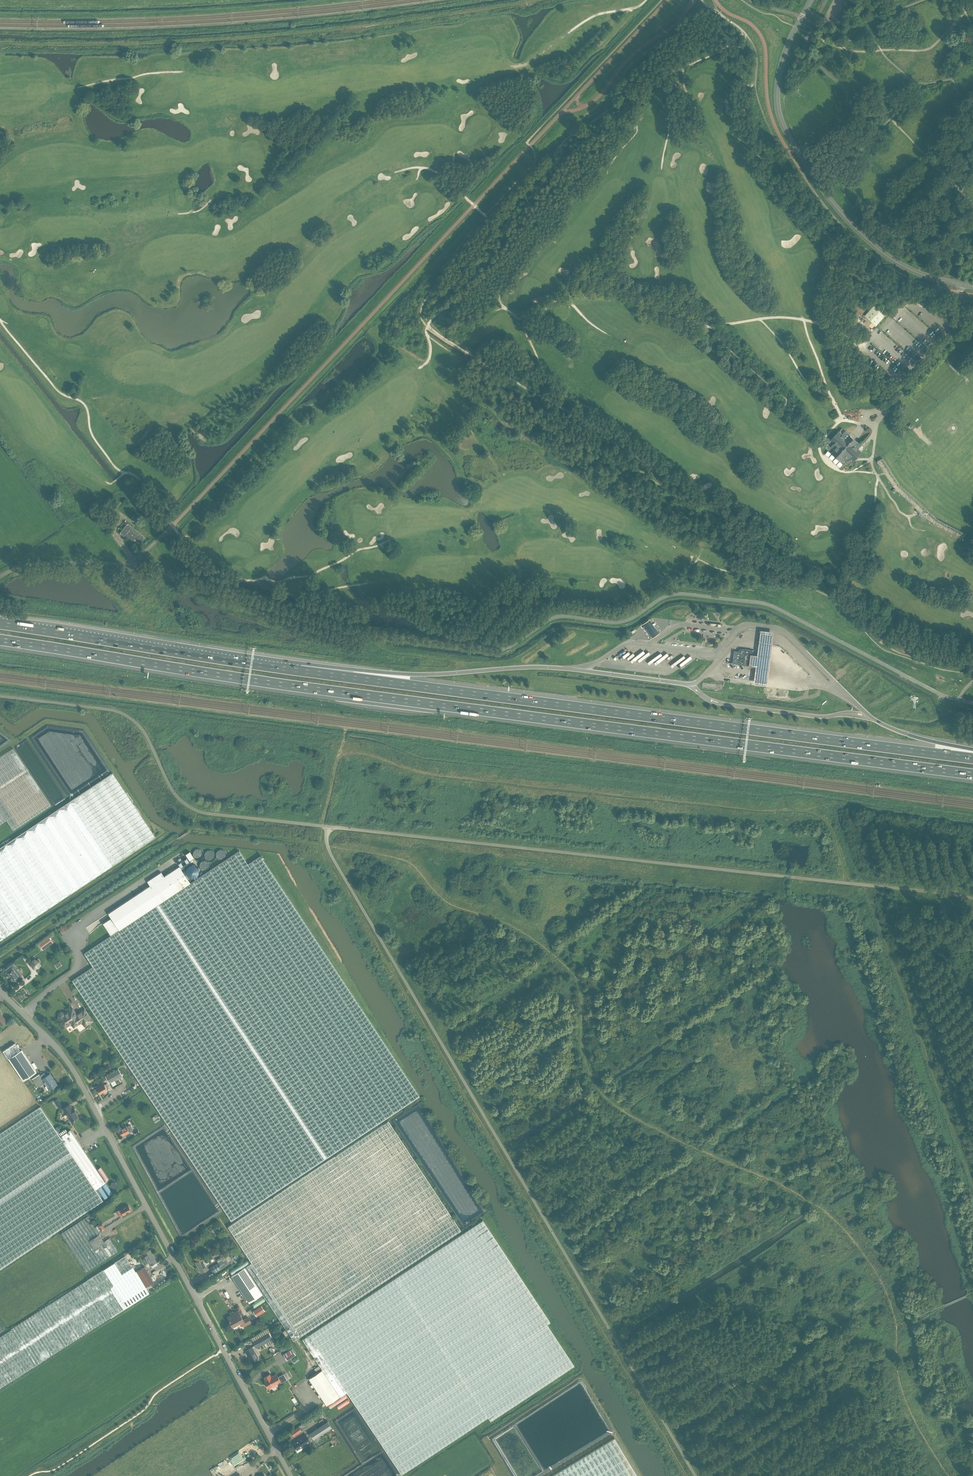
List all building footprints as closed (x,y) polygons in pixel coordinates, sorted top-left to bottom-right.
[(865,316),(876,326),(886,314),(875,304),(865,316)] [(861,452),(854,445),(857,442),(846,431),(842,435),(838,431),(831,439),(839,446),(832,453),(840,461),(846,453),(854,460),(861,452)] [(145,537),(134,529),(132,527),(127,523),(120,533),(129,541),(134,540),(139,544),(145,537)] [(650,619),(644,624),(646,627),(651,634),(653,637),(659,633),(657,630),(652,623),(650,619)] [(773,633),(760,631),(760,634),(759,640),(758,646),(758,651),(757,656),(757,657),(755,657),(752,656),(751,666),(751,667),(754,667),(756,667),(755,670),(755,676),(754,683),(754,684),(766,685),(767,678),(768,671),(769,665),(770,658),(770,652),(771,647),(771,644),(772,642),(772,636),(773,633)] [(752,656),(753,650),(742,648),(741,648),(740,649),(739,650),(739,651),(739,652),(734,651),(732,661),(732,663),(737,664),(751,666),(752,656)] [(0,757),(0,810),(7,820),(13,830),(51,805),(13,748),(0,757)] [(1,940),(155,837),(113,773),(0,848),(0,939),(1,940)] [(108,913),(111,917),(103,923),(111,935),(84,953),(93,967),(72,980),(126,1061),(165,1120),(231,1221),(419,1096),(260,856),(248,864),(239,851),(190,883),(179,866),(164,876),(161,872),(147,881),(150,885),(108,913)] [(194,858),(190,851),(185,854),(190,861),(194,858)] [(186,857),(178,863),(181,867),(189,862),(186,857)] [(49,937),(39,944),(43,950),(53,942),(49,937)] [(34,958),(29,964),(33,970),(40,967),(40,961),(34,958)] [(13,963),(5,969),(7,971),(6,972),(14,982),(16,980),(18,982),(23,978),(13,963)] [(62,1013),(61,1013),(59,1014),(59,1015),(59,1016),(59,1017),(60,1017),(58,1018),(60,1021),(59,1021),(62,1025),(64,1028),(71,1023),(74,1027),(82,1021),(85,1025),(92,1021),(84,1009),(76,1015),(72,1009),(64,1014),(63,1013),(62,1013)] [(15,1043),(3,1051),(23,1081),(37,1072),(22,1049),(20,1050),(15,1043)] [(109,1083),(112,1082),(123,1076),(119,1069),(106,1076),(109,1083)] [(39,1075),(39,1074),(32,1078),(33,1079),(33,1078),(38,1087),(45,1082),(47,1086),(48,1085),(50,1088),(49,1089),(50,1089),(52,1088),(51,1088),(53,1086),(53,1087),(57,1085),(54,1080),(53,1080),(52,1078),(53,1078),(50,1074),(42,1079),(39,1075)] [(104,1083),(97,1088),(100,1094),(107,1089),(106,1088),(109,1086),(107,1083),(105,1084),(104,1083)] [(78,1117),(76,1113),(77,1113),(73,1107),(72,1108),(69,1104),(63,1109),(71,1122),(78,1117)] [(40,1106),(0,1133),(0,1269),(103,1200),(96,1189),(106,1182),(75,1137),(70,1129),(60,1136),(40,1106)] [(160,1120),(157,1114),(152,1118),(155,1123),(160,1120)] [(281,1322),(293,1340),(300,1336),(461,1230),(389,1121),(228,1227),(251,1262),(231,1276),(249,1303),(262,1294),(281,1322)] [(127,1127),(126,1126),(119,1130),(123,1136),(130,1132),(129,1132),(133,1130),(130,1125),(127,1127)] [(128,1205),(120,1209),(117,1211),(120,1216),(123,1215),(131,1211),(128,1205)] [(60,1234),(85,1272),(118,1251),(109,1238),(104,1242),(99,1234),(102,1232),(101,1231),(105,1229),(101,1223),(98,1225),(94,1227),(87,1216),(60,1234)] [(308,1378),(326,1405),(347,1392),(401,1474),(488,1417),(490,1421),(574,1365),(547,1324),(550,1322),(483,1220),(302,1339),(322,1369),(308,1378)] [(150,1249),(143,1253),(146,1257),(143,1259),(146,1264),(148,1262),(150,1265),(152,1264),(153,1266),(157,1263),(156,1262),(157,1262),(150,1249)] [(132,1252),(127,1255),(146,1287),(154,1282),(145,1266),(142,1268),(138,1260),(137,1261),(132,1252)] [(235,1262),(240,1258),(237,1254),(232,1258),(235,1262)] [(149,1292),(146,1287),(127,1255),(11,1329),(0,1337),(0,1388),(149,1292)] [(206,1256),(202,1258),(195,1262),(201,1273),(208,1269),(206,1265),(209,1263),(206,1256)] [(218,1262),(210,1267),(213,1273),(228,1264),(225,1260),(223,1261),(220,1257),(217,1259),(218,1262)] [(257,1316),(265,1310),(261,1305),(253,1311),(257,1316)] [(233,1326),(240,1322),(243,1326),(251,1322),(248,1317),(243,1319),(238,1310),(234,1312),(235,1314),(232,1315),(227,1317),(233,1326)] [(266,1329),(251,1338),(253,1341),(255,1345),(257,1347),(261,1345),(263,1348),(274,1342),(272,1339),(269,1332),(266,1329)] [(259,1352),(257,1347),(255,1345),(245,1351),(251,1362),(261,1356),(260,1353),(259,1352)] [(292,1349),(283,1354),(287,1360),(296,1354),(292,1349)] [(268,1388),(280,1381),(281,1382),(286,1379),(283,1374),(278,1377),(276,1374),(271,1377),(269,1374),(264,1377),(265,1380),(264,1380),(265,1382),(264,1384),(265,1386),(267,1386),(268,1388)] [(322,1409),(319,1410),(319,1411),(317,1412),(319,1414),(321,1412),(323,1417),(326,1415),(322,1409)] [(315,1443),(322,1438),(320,1435),(332,1427),(328,1421),(309,1433),(315,1443)] [(298,1426),(290,1432),(293,1436),(302,1431),(306,1428),(303,1423),(299,1426),(298,1426)] [(306,1434),(289,1445),(294,1452),(311,1441),(306,1434)] [(615,1438),(552,1475),(638,1475),(615,1438)]
